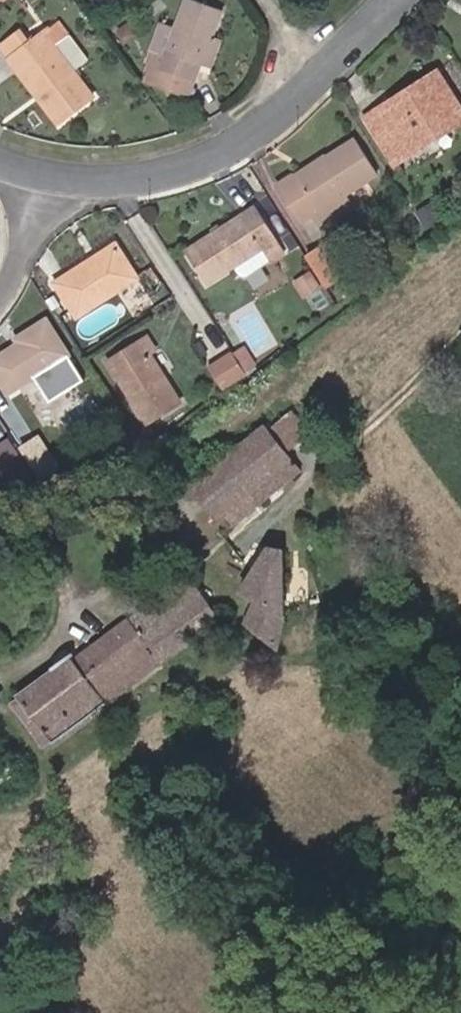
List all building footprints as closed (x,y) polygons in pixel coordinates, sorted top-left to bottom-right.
[(222,5),(210,0),(183,0),(176,20),(165,49),(153,45),(149,56),(150,57),(148,65),(150,65),(147,75),(148,77),(174,84),(178,69),(190,73),(196,56),(204,59),(213,33),(222,5)] [(153,45),(165,49),(176,20),(163,16),(153,45)] [(11,60),(63,123),(98,93),(79,69),(59,45),(71,36),(59,21),(31,43),(22,32),(2,48),(11,60)] [(129,22),(117,29),(125,40),(136,33),(129,22)] [(213,33),(204,59),(212,62),(221,35),(213,33)] [(91,60),(71,36),(59,45),(79,69),(91,60)] [(174,84),(194,90),(204,59),(196,56),(190,73),(178,69),(174,84)] [(428,135),(424,128),(446,113),(450,120),(460,113),(460,98),(436,59),(364,108),(394,157),(428,135)] [(424,128),(428,135),(450,120),(446,113),(424,128)] [(374,164),(350,130),(320,150),(324,154),(298,173),(293,165),(275,177),(300,214),(310,206),(321,220),(356,198),(346,183),(374,164)] [(293,165),(298,173),(324,154),(320,150),(318,148),(293,165)] [(417,206),(429,222),(445,209),(432,193),(417,206)] [(205,279),(233,261),(260,243),(269,256),(283,247),(253,201),(183,247),(205,279)] [(118,233),(93,247),(96,253),(121,239),(118,233)] [(323,237),(303,250),(323,282),(344,269),(323,237)] [(96,253),(93,247),(55,271),(77,308),(140,271),(121,239),(96,253)] [(260,243),(233,261),(239,271),(244,272),(269,256),(260,243)] [(288,276),(300,295),(318,283),(306,264),(288,276)] [(0,349),(0,371),(11,387),(69,350),(46,314),(15,333),(18,338),(0,349)] [(111,352),(148,413),(182,392),(152,343),(157,339),(150,327),(111,352)] [(215,359),(226,385),(263,369),(252,343),(215,359)] [(293,457),(266,425),(190,485),(217,518),(220,516),(229,527),(301,471),(290,459),(293,457)] [(0,443),(0,461),(7,474),(30,462),(16,435),(0,443)] [(245,622),(279,651),(284,618),(285,550),(267,544),(241,589),(256,601),(245,622)] [(45,749),(220,620),(188,574),(72,660),(69,655),(51,669),(52,671),(18,697),(19,699),(11,705),(45,749)]
